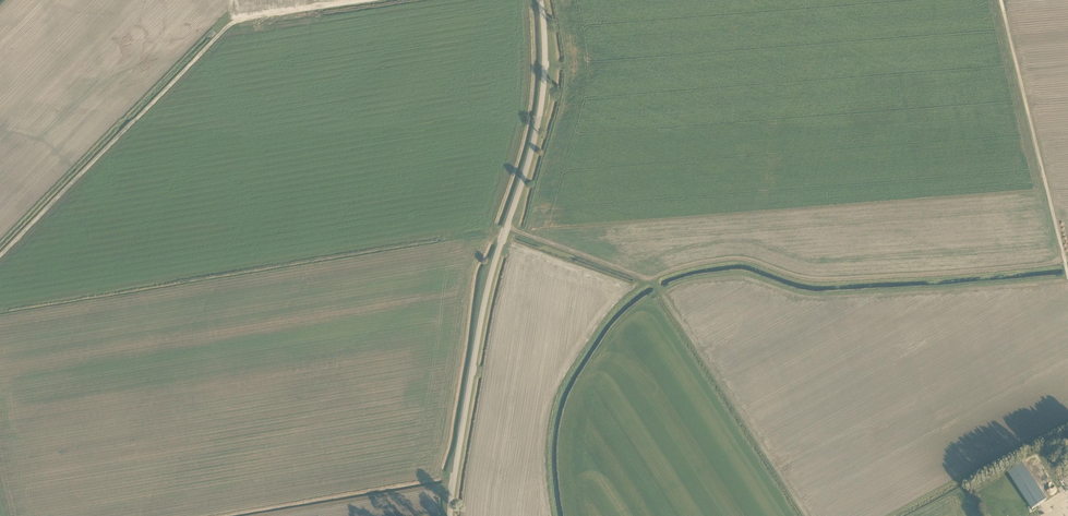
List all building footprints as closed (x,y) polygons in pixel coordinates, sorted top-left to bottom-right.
[(1039,452),(1024,462),(1048,499),(1063,489),(1039,452)] [(1007,473),(1024,499),(1032,510),(1046,500),(1022,464),(1007,473)]
